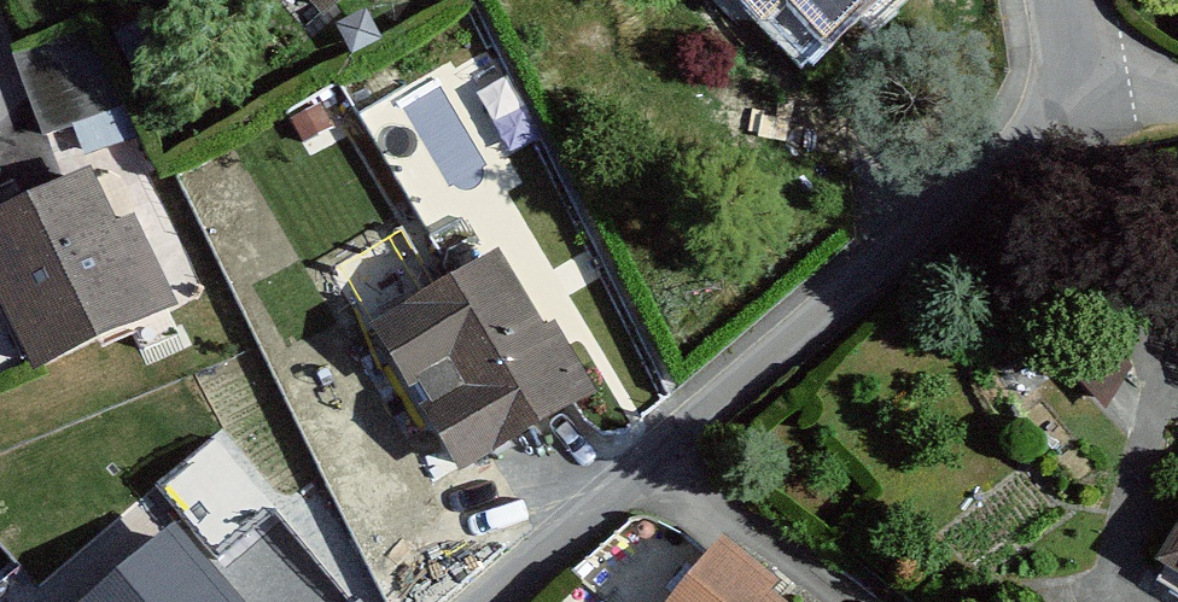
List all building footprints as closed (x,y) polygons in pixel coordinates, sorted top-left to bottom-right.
[(837,28),(867,0),(811,0),(837,28)] [(89,23),(16,52),(47,129),(120,100),(89,23)] [(0,222),(0,267),(43,365),(179,306),(119,170),(0,222)] [(517,245),(391,315),(423,373),(436,366),(455,400),(442,407),(470,456),(595,387),(517,245)] [(1135,363),(1100,309),(1061,348),(1109,403),(1135,363)] [(229,499),(209,517),(251,565),(271,547),(229,499)] [(715,529),(643,601),(803,601),(715,529)] [(100,601),(247,601),(186,530),(100,601)] [(1162,574),(1177,583),(1177,548),(1162,574)]
